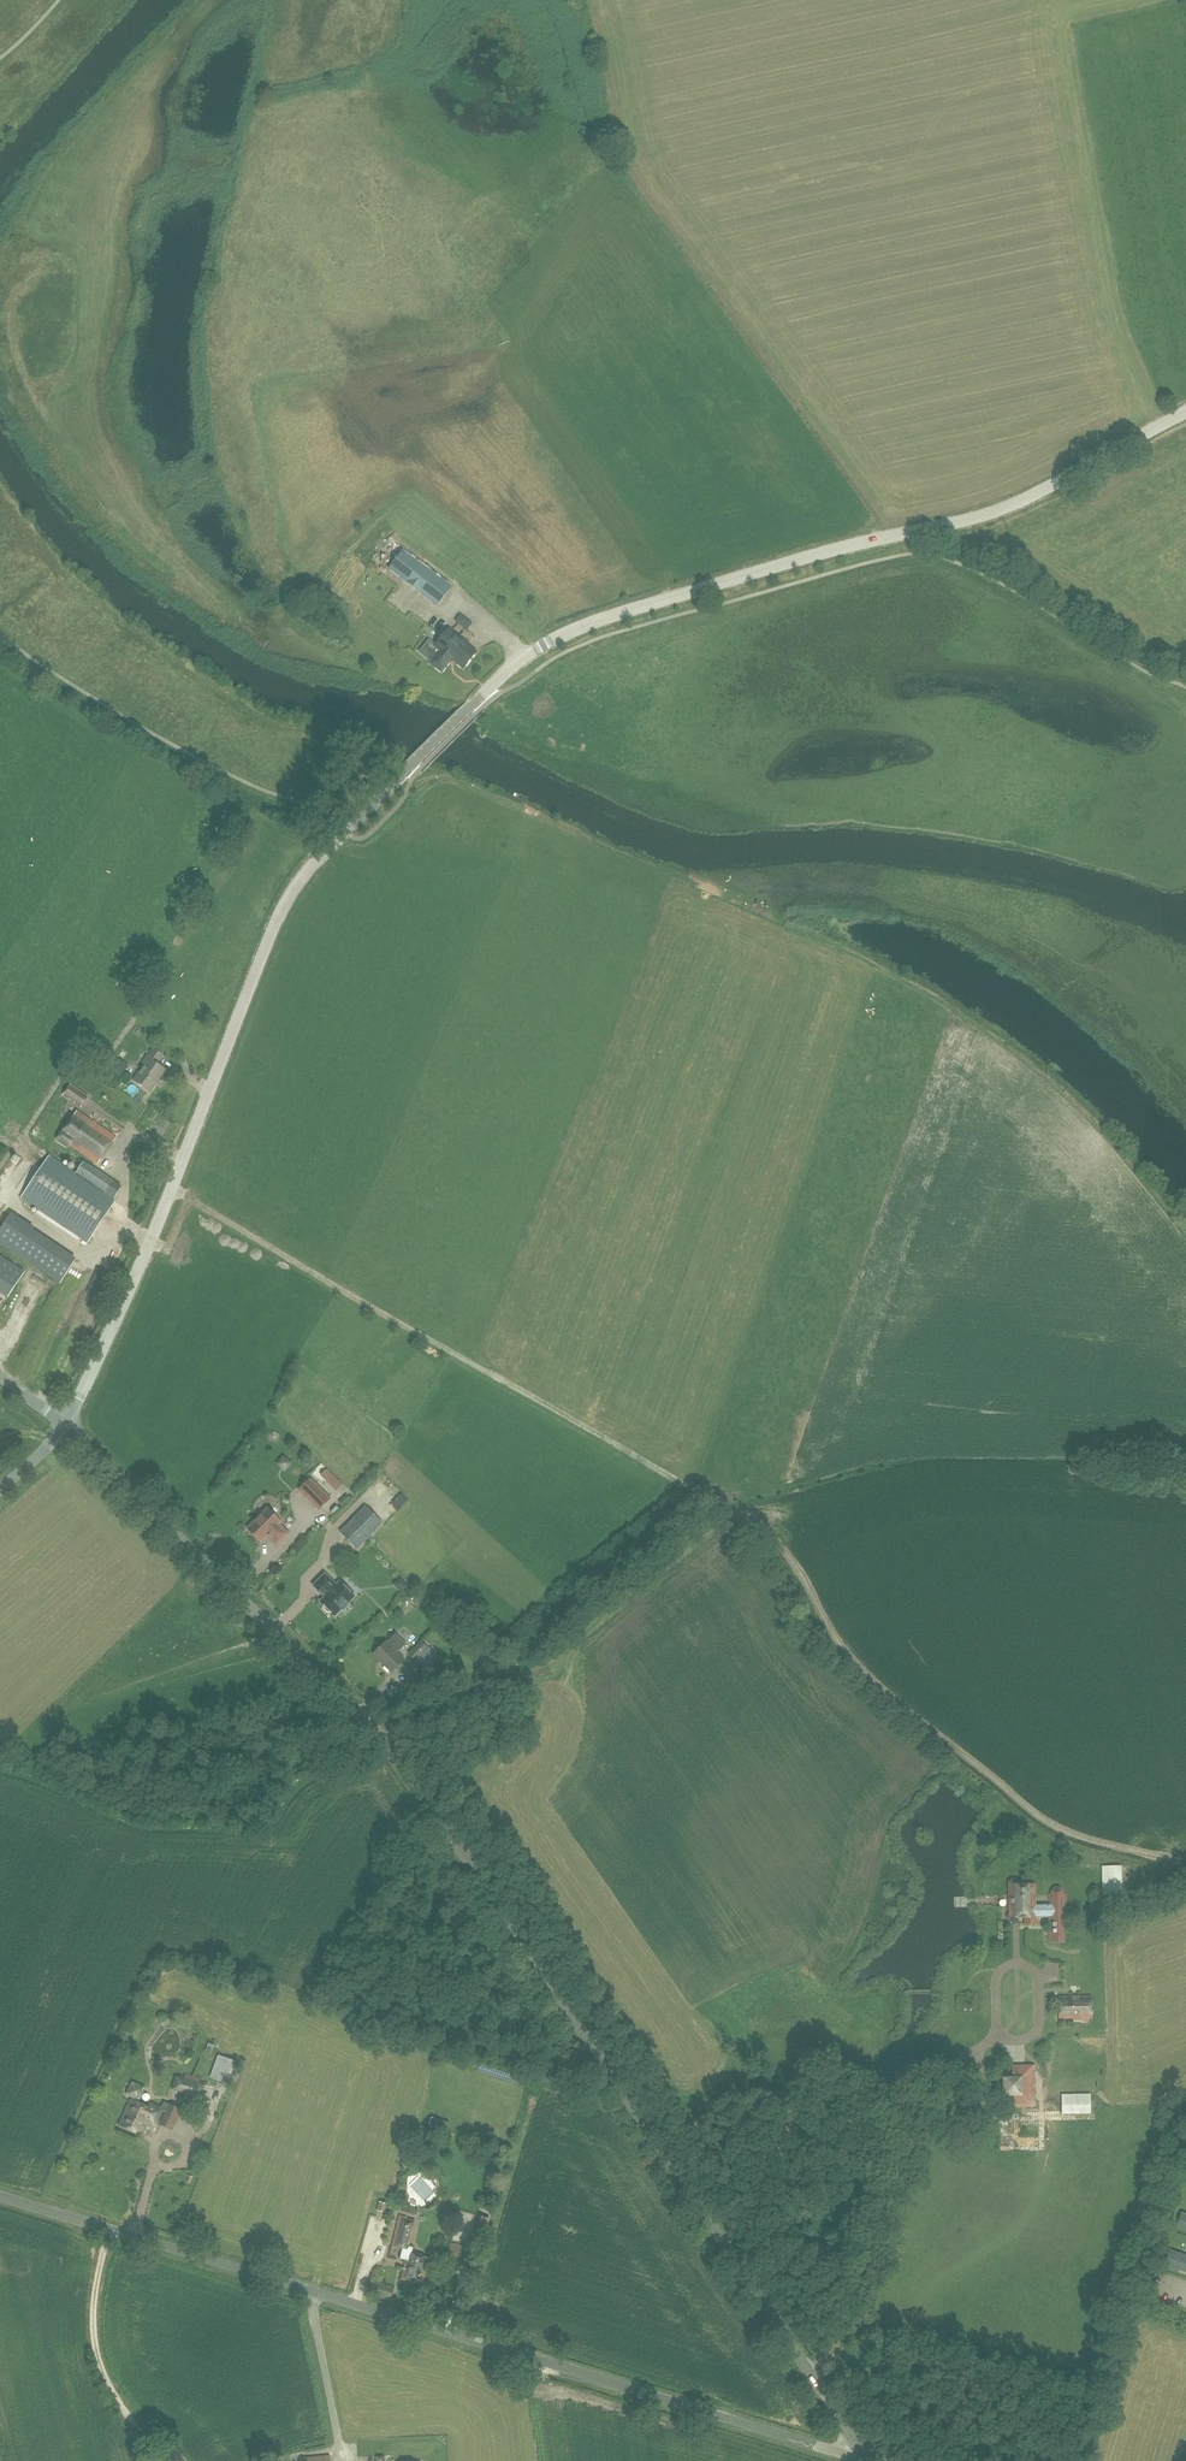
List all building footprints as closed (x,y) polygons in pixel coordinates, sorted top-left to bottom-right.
[(392,531),(385,532),(386,543),(394,542),(392,531)] [(450,588),(403,551),(389,568),(437,605),(450,588)] [(455,621),(467,631),(473,623),(461,614),(455,621)] [(463,668),(476,652),(467,645),(469,643),(449,628),(435,646),(440,650),(430,663),(442,671),(451,659),(463,668)] [(150,1092),(165,1070),(156,1064),(162,1055),(152,1048),(142,1062),(145,1064),(133,1080),(150,1092)] [(119,1058),(114,1065),(112,1063),(108,1068),(116,1073),(124,1062),(119,1058)] [(88,1096),(70,1084),(63,1095),(69,1099),(70,1097),(76,1101),(74,1103),(81,1107),(88,1096)] [(97,1164),(116,1137),(77,1110),(57,1139),(69,1148),(71,1146),(97,1164)] [(83,1161),(75,1174),(49,1157),(22,1196),(88,1241),(114,1201),(104,1194),(105,1192),(114,1198),(121,1187),(83,1161)] [(74,1260),(9,1217),(0,1230),(0,1242),(60,1282),(74,1260)] [(8,1297),(24,1273),(0,1257),(0,1292),(8,1297)] [(11,1312),(4,1308),(0,1316),(0,1321),(5,1324),(11,1312)] [(329,1483),(335,1477),(335,1476),(327,1468),(321,1475),(329,1483)] [(319,1509),(330,1498),(311,1479),(300,1490),(319,1509)] [(357,1549),(383,1523),(366,1506),(340,1532),(357,1549)] [(277,1545),(289,1534),(279,1524),(281,1522),(267,1509),(248,1528),(261,1542),(268,1536),(277,1545)] [(381,1548),(390,1556),(397,1548),(387,1541),(381,1548)] [(337,1586),(325,1574),(314,1585),(326,1597),(321,1601),(325,1605),(324,1606),(324,1609),(328,1612),(330,1612),(331,1611),(335,1615),(342,1609),(344,1611),(349,1605),(347,1603),(354,1596),(340,1582),(337,1586)] [(396,1582),(404,1590),(409,1586),(401,1577),(396,1582)] [(415,1660),(428,1647),(421,1640),(408,1653),(415,1660)] [(391,1672),(404,1659),(386,1641),(373,1654),(391,1672)] [(1105,1895),(1119,1894),(1118,1866),(1105,1866),(1105,1895)] [(1017,1885),(1017,1882),(1015,1880),(1011,1880),(1009,1882),(1010,1916),(1026,1915),(1026,1923),(1038,1923),(1037,1915),(1050,1915),(1050,1941),(1063,1941),(1063,1915),(1065,1915),(1065,1895),(1062,1895),(1062,1891),(1059,1888),(1055,1888),(1052,1891),(1052,1895),(1049,1895),(1050,1905),(1034,1905),(1034,1885),(1017,1885)] [(1060,2018),(1091,2017),(1091,1997),(1060,1997),(1060,2018)] [(214,2046),(208,2044),(205,2052),(211,2054),(213,2050),(214,2046)] [(228,2080),(234,2062),(219,2056),(212,2074),(228,2080)] [(1035,2106),(1034,2066),(1012,2066),(1013,2077),(1003,2078),(1004,2095),(1013,2095),(1013,2106),(1035,2106)] [(195,2097),(199,2081),(176,2074),(172,2091),(195,2097)] [(205,2100),(209,2084),(201,2081),(196,2097),(205,2100)] [(1093,2112),(1092,2093),(1063,2094),(1064,2113),(1093,2112)] [(180,2110),(169,2105),(170,2104),(164,2101),(161,2108),(153,2104),(151,2109),(131,2099),(120,2125),(142,2135),(149,2121),(156,2124),(157,2122),(171,2129),(180,2110)] [(429,2203),(439,2193),(425,2178),(415,2188),(429,2203)] [(385,2212),(387,2203),(379,2201),(377,2210),(385,2212)] [(423,2284),(429,2257),(412,2253),(413,2246),(408,2245),(414,2221),(406,2219),(406,2217),(399,2215),(392,2246),(402,2248),(399,2258),(406,2260),(401,2279),(409,2280),(411,2279),(414,2280),(415,2282),(423,2284)] [(486,2233),(490,2218),(478,2215),(474,2229),(486,2233)] [(1171,2250),(1167,2265),(1185,2271),(1185,2255),(1171,2250)] [(390,2299),(394,2287),(380,2283),(376,2295),(390,2299)]
